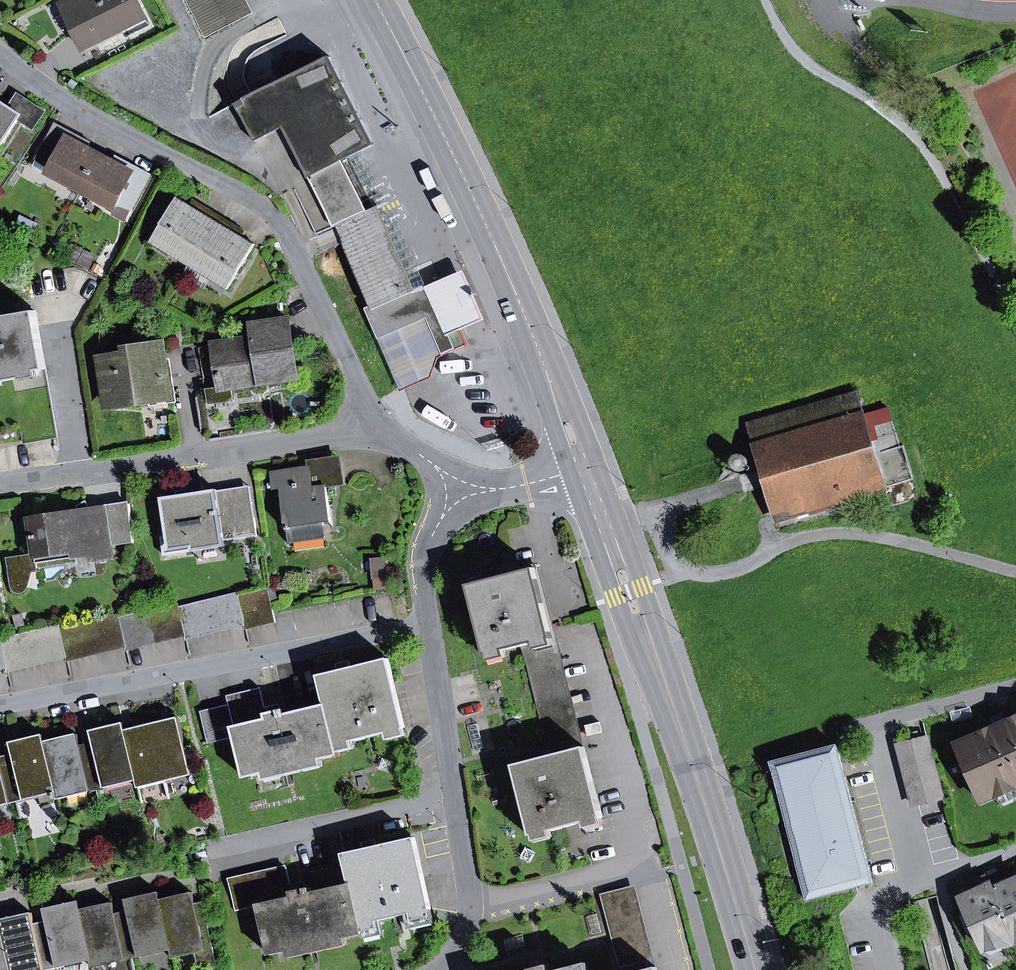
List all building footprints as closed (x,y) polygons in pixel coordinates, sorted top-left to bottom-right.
[(62,3),(66,11),(79,4),(77,0),(69,0),(62,3)] [(85,49),(123,30),(141,21),(130,0),(77,0),(79,4),(66,11),(85,49)] [(151,24),(139,0),(130,0),(141,21),(123,30),(126,36),(151,24)] [(254,13),(248,0),(186,0),(205,38),(254,13)] [(330,56),(282,80),(252,95),(236,103),(282,195),(295,188),(293,185),(349,157),(362,151),(374,145),(330,56)] [(252,95),(282,80),(275,67),(246,82),(252,95)] [(22,114),(21,115),(25,117),(22,121),(33,129),(45,112),(20,96),(13,108),(22,114)] [(21,115),(22,114),(13,108),(0,100),(0,148),(19,119),(21,115)] [(50,170),(49,172),(82,190),(100,156),(86,149),(90,142),(56,124),(40,153),(55,161),(50,170)] [(379,206),(388,202),(362,151),(349,157),(375,209),(379,206)] [(37,159),(38,159),(50,170),(55,161),(40,153),(37,159)] [(117,157),(113,163),(100,156),(82,190),(115,207),(121,196),(135,204),(151,175),(117,157)] [(379,206),(375,209),(349,157),(293,185),(295,188),(316,234),(338,226),(374,308),(370,310),(380,335),(425,316),(443,355),(468,345),(461,330),(440,281),(416,292),(414,291),(378,209),(380,208),(379,206)] [(132,209),(135,204),(121,196),(115,207),(111,214),(126,222),(132,209)] [(178,198),(153,240),(191,263),(220,216),(205,207),(202,213),(190,207),(179,199),(178,198)] [(205,207),(194,200),(190,207),(202,213),(205,207)] [(414,291),(426,285),(391,204),(380,208),(378,209),(414,291)] [(230,231),(234,224),(220,216),(191,263),(213,276),(230,286),(255,244),(253,245),(241,238),(230,231)] [(245,231),(234,224),(230,231),(241,238),(245,231)] [(183,276),(205,289),(213,276),(191,263),(183,276)] [(461,330),(485,319),(464,271),(440,281),(461,330)] [(22,373),(47,369),(37,312),(2,318),(0,318),(0,381),(13,379),(22,377),(22,373)] [(439,358),(443,355),(425,316),(380,335),(377,337),(401,392),(432,378),(439,358)] [(220,388),(220,389),(231,387),(298,377),(289,319),(252,325),(254,338),(214,344),(220,388)] [(149,400),(170,397),(164,360),(162,345),(158,345),(156,335),(133,339),(135,349),(127,350),(128,355),(102,359),(109,406),(149,400)] [(150,406),(177,402),(171,359),(164,360),(170,397),(149,400),(150,406)] [(22,377),(13,379),(24,444),(59,438),(47,369),(22,373),(22,377)] [(233,400),(231,387),(220,389),(220,388),(208,390),(210,403),(233,400)] [(882,480),(856,393),(750,424),(775,511),(843,491),(845,500),(879,490),(877,482),(882,480)] [(743,453),(735,454),(732,461),(734,468),(741,470),(748,466),(748,458),(743,453)] [(310,462),(310,467),(313,488),(326,486),(343,483),(339,458),(310,462)] [(282,487),(288,527),(323,522),(330,521),(326,486),(313,488),(310,467),(272,472),(274,488),(282,487)] [(238,520),(255,518),(250,487),(234,489),(238,520)] [(226,546),(225,540),(257,535),(255,518),(238,520),(234,489),(217,492),(217,490),(187,494),(177,496),(162,498),(168,536),(162,537),(165,555),(226,546)] [(78,506),(79,512),(91,510),(86,502),(78,506)] [(113,558),(111,545),(134,542),(130,504),(91,510),(79,512),(30,519),(35,554),(36,563),(76,557),(75,551),(90,548),(91,555),(92,561),(113,558)] [(325,538),(323,522),(288,527),(290,543),(325,538)] [(76,557),(91,555),(90,548),(75,551),(76,557)] [(21,596),(28,591),(40,589),(36,563),(35,554),(7,558),(12,591),(16,595),(21,596)] [(578,750),(585,749),(538,563),(513,569),(514,574),(534,569),(533,571),(545,615),(546,615),(552,637),(567,696),(578,740),(575,740),(578,750)] [(533,571),(534,569),(514,574),(504,577),(488,581),(470,585),(487,653),(488,653),(505,649),(521,645),(525,644),(552,637),(546,615),(545,615),(533,571)] [(486,573),(488,581),(504,577),(502,569),(486,573)] [(238,596),(237,592),(222,596),(229,626),(244,623),(245,626),(238,596)] [(260,623),(252,593),(238,596),(245,626),(246,626),(260,623)] [(229,626),(222,596),(208,600),(215,630),(229,626)] [(215,630),(208,600),(193,603),(201,633),(215,630)] [(185,633),(178,607),(179,607),(178,603),(163,607),(170,637),(184,633),(185,637),(186,637),(185,633)] [(201,633),(193,603),(179,607),(178,607),(185,633),(186,637),(201,633)] [(170,637),(163,607),(148,611),(156,640),(170,637)] [(156,640),(148,611),(134,614),(141,644),(156,640)] [(126,647),(119,618),(119,617),(118,614),(103,617),(111,647),(125,644),(126,648),(126,647)] [(141,644),(134,614),(119,617),(119,618),(126,647),(127,647),(141,644)] [(111,647),(103,617),(89,621),(96,651),(111,647)] [(276,622),(275,619),(260,623),(246,626),(247,630),(276,622)] [(96,651),(89,621),(74,625),(82,654),(96,651)] [(186,637),(187,641),(245,626),(244,623),(229,626),(215,630),(201,633),(186,637)] [(67,658),(60,628),(59,624),(44,628),(51,658),(65,655),(66,658),(67,658)] [(82,654),(74,625),(60,628),(67,658),(82,654)] [(51,658),(44,628),(30,632),(37,662),(51,658)] [(37,662),(30,632),(15,635),(22,665),(37,662)] [(127,647),(128,651),(185,637),(184,633),(170,637),(156,640),(141,644),(127,647)] [(22,665),(15,635),(0,639),(7,669),(8,669),(22,665)] [(526,648),(522,649),(536,704),(567,696),(552,637),(525,644),(526,648)] [(67,658),(68,662),(126,648),(125,644),(111,647),(96,651),(82,654),(67,658)] [(490,661),(507,656),(505,649),(488,653),(490,661)] [(8,669),(8,672),(66,658),(65,655),(51,658),(37,662),(22,665),(8,669)] [(338,672),(319,676),(327,706),(336,744),(352,740),(387,732),(405,728),(405,727),(389,659),(355,667),(338,672)] [(338,672),(355,667),(353,660),(336,664),(338,672)] [(336,744),(327,706),(287,715),(286,710),(282,711),(267,715),(266,707),(261,690),(227,698),(230,707),(201,714),(208,744),(237,737),(246,776),(263,772),(321,758),(338,754),(338,752),(336,744)] [(575,740),(578,740),(567,696),(536,704),(547,748),(575,740)] [(267,715),(282,711),(280,704),(266,707),(267,715)] [(994,728),(1006,723),(1001,712),(989,718),(994,728)] [(167,716),(168,720),(151,724),(164,776),(191,770),(178,718),(177,718),(176,714),(167,716)] [(1006,723),(994,728),(957,744),(982,802),(997,795),(996,791),(1012,784),(1014,788),(1015,787),(1015,718),(1006,723)] [(106,788),(105,783),(135,775),(136,775),(125,730),(125,727),(124,723),(91,731),(94,742),(86,743),(97,790),(106,788)] [(136,775),(138,783),(164,776),(151,724),(133,728),(133,725),(125,727),(125,730),(136,775)] [(389,740),(407,735),(405,728),(387,732),(389,740)] [(42,804),(59,800),(57,794),(57,795),(55,787),(56,787),(44,742),(45,742),(43,735),(11,743),(14,753),(6,755),(17,802),(26,800),(25,795),(39,792),(40,796),(42,804)] [(88,787),(89,792),(97,790),(86,743),(79,745),(76,735),(45,742),(44,742),(56,787),(55,787),(57,795),(57,794),(88,787)] [(898,745),(914,805),(943,798),(927,738),(898,745)] [(338,752),(354,748),(352,740),(336,744),(338,752)] [(858,887),(873,883),(837,745),(771,761),(806,900),(858,887)] [(602,817),(585,749),(578,750),(549,758),(533,762),(516,766),(532,834),(602,817)] [(531,755),(533,762),(549,758),(548,750),(531,755)] [(9,804),(17,802),(6,755),(0,757),(0,801),(8,799),(9,804)] [(263,772),(265,780),(323,766),(321,758),(263,772)] [(105,783),(106,788),(137,780),(135,775),(105,783)] [(999,799),(1015,791),(1014,788),(1012,784),(996,791),(997,795),(999,799)] [(57,794),(59,800),(89,792),(88,787),(57,794)] [(26,800),(40,796),(39,792),(25,795),(26,800)] [(364,850),(344,854),(351,885),(351,884),(363,933),(364,933),(362,925),(380,920),(407,914),(431,909),(432,909),(416,838),(375,847),(364,850)] [(362,842),(364,850),(375,847),(373,840),(362,842)] [(287,868),(229,881),(235,911),(260,906),(294,898),(292,892),(291,885),(287,868)] [(1007,883),(1002,872),(987,879),(1015,942),(1015,879),(1007,883)] [(995,945),(1002,948),(1015,942),(987,879),(986,876),(970,883),(974,892),(961,898),(969,915),(962,918),(969,933),(976,930),(985,950),(986,949),(995,945)] [(292,892),(307,889),(305,882),(291,885),(292,892)] [(363,933),(351,884),(351,885),(312,893),(311,888),(307,889),(292,892),(294,898),(260,906),(270,954),(288,950),(346,937),(363,933)] [(657,969),(636,885),(631,886),(650,960),(647,961),(649,969),(652,969),(657,969)] [(647,961),(650,960),(631,886),(600,894),(619,968),(647,961)] [(806,900),(811,923),(840,916),(860,894),(858,887),(806,900)] [(170,945),(171,945),(160,900),(159,893),(126,900),(129,911),(122,913),(132,959),(140,957),(139,952),(170,945)] [(194,904),(192,893),(160,900),(171,945),(172,952),(173,952),(194,947),(196,952),(199,967),(216,963),(204,909),(196,911),(194,904)] [(196,911),(204,909),(202,902),(194,904),(196,911)] [(90,955),(80,910),(78,903),(46,910),(49,921),(41,923),(52,969),(59,967),(58,962),(90,955)] [(123,956),(124,960),(132,959),(122,913),(114,914),(112,903),(80,910),(90,955),(92,963),(123,956)] [(410,929),(434,924),(431,909),(407,914),(410,929)] [(43,969),(47,969),(52,969),(41,923),(34,924),(32,913),(0,920),(0,921),(11,969),(24,969),(42,966),(43,969)] [(365,939),(384,935),(380,920),(362,925),(364,933),(365,939)] [(0,921),(0,969),(11,969),(0,921)] [(288,950),(289,958),(348,945),(346,937),(288,950)] [(139,952),(140,957),(171,950),(170,945),(139,952)] [(986,949),(989,957),(1003,950),(1002,948),(995,945),(986,949)] [(173,952),(174,957),(196,952),(194,947),(173,952)] [(58,962),(59,967),(91,960),(90,955),(58,962)] [(92,963),(93,967),(124,960),(123,956),(92,963)] [(531,969),(532,969),(549,966),(547,959),(530,963),(531,969)] [(852,960),(823,967),(823,969),(854,969),(852,960)]
